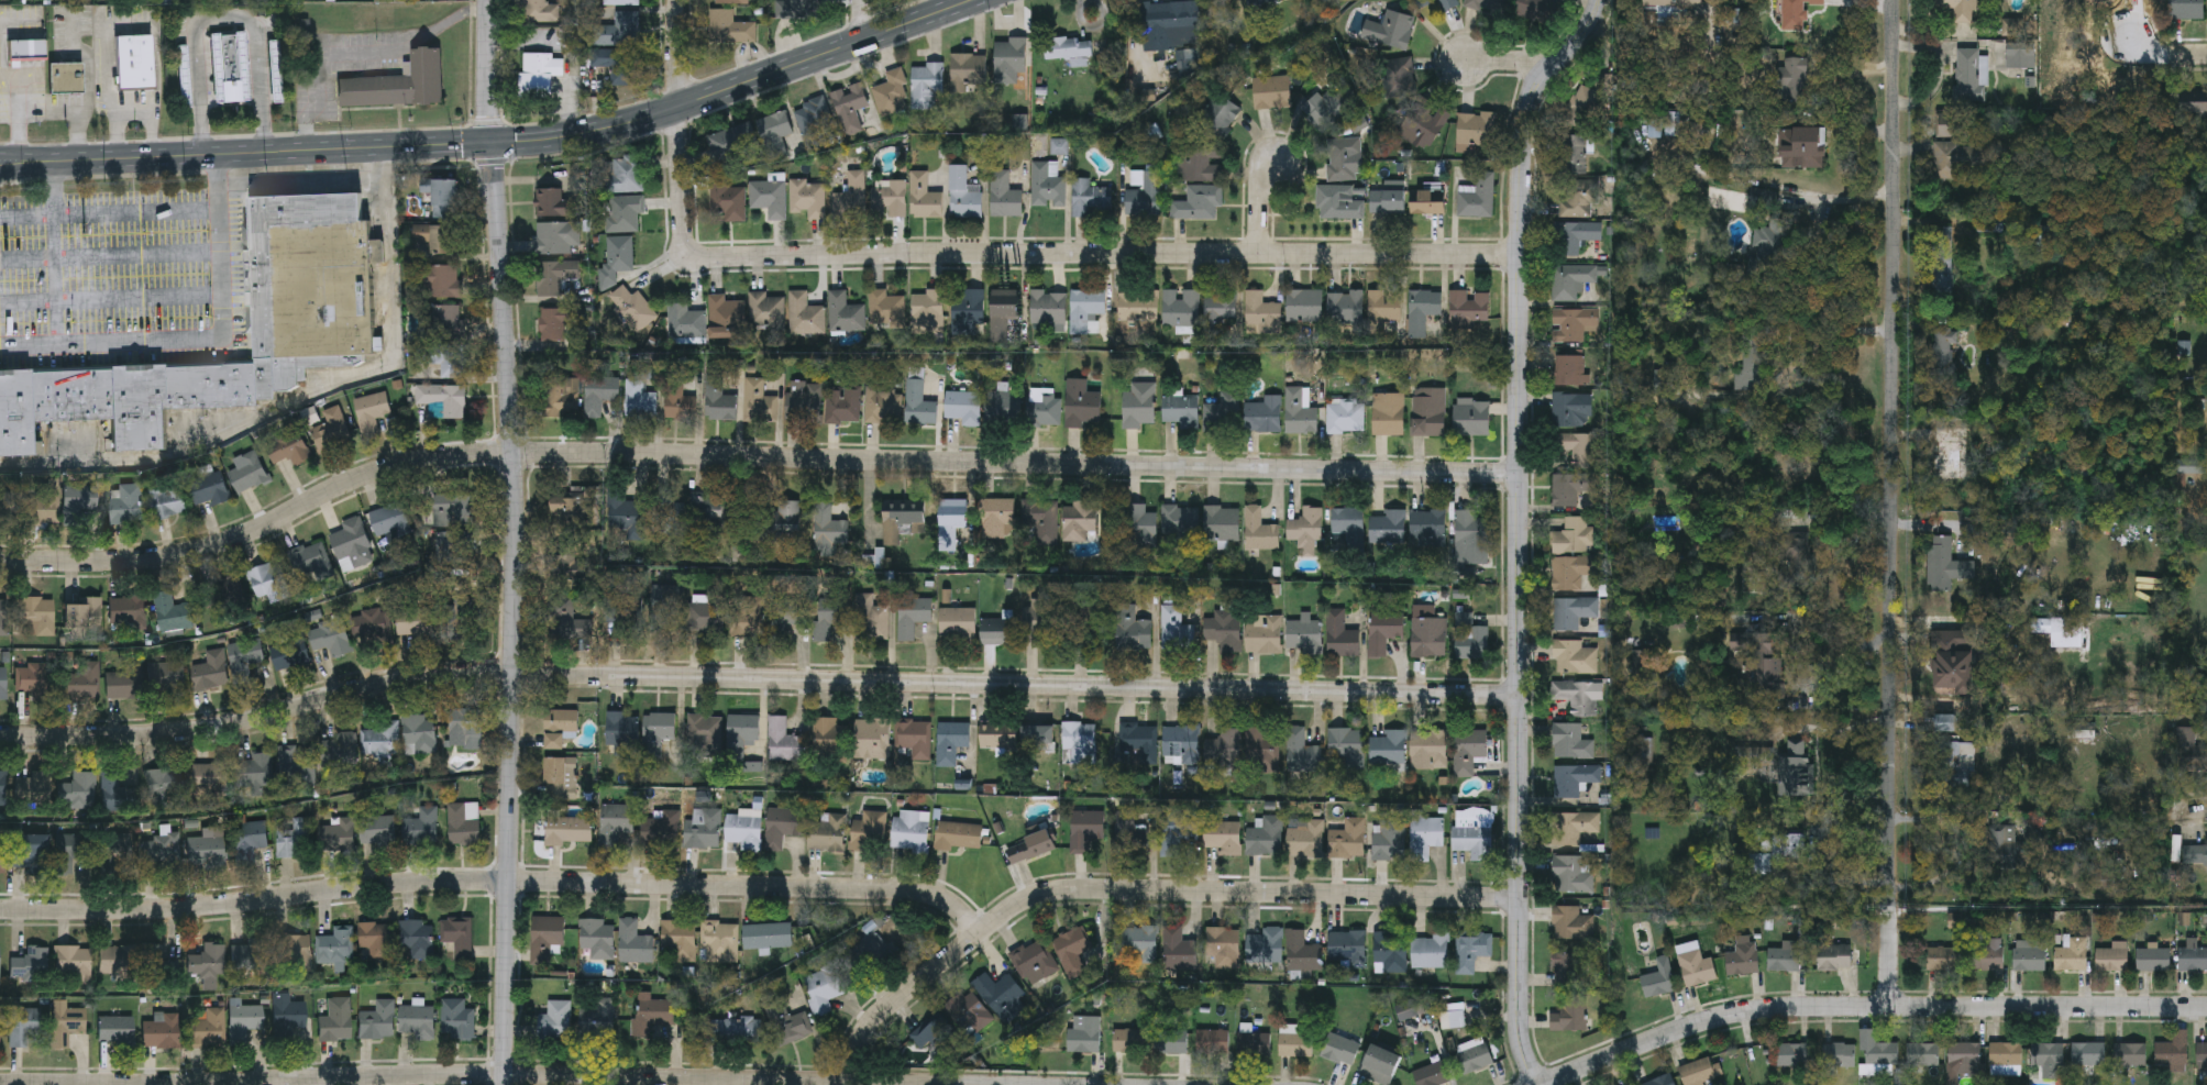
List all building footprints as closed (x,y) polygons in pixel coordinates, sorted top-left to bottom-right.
[(520,23),(520,0),(548,0),(548,5),(559,5),(559,23),(520,23)] [(786,2),(786,0),(818,0),(817,21),(776,20),(776,2),(786,2)] [(1417,9),(1414,0),(1437,0),(1417,9)] [(1443,12),(1437,0),(1458,0),(1460,5),(1443,12)] [(1465,8),(1466,0),(1508,0),(1505,14),(1465,8)] [(1513,13),(1517,0),(1550,0),(1559,3),(1553,25),(1513,13)] [(1646,9),(1703,9),(1703,0),(1646,0),(1646,9)] [(1780,30),(1781,0),(1824,0),(1823,3),(1803,3),(1803,30),(1780,30)] [(1938,9),(1938,0),(1973,0),(1973,23),(1952,22),(1952,9),(1938,9)] [(2171,18),(2171,0),(2203,0),(2203,18),(2171,18)] [(1149,4),(1196,3),(1198,34),(1149,34),(1149,4)] [(1405,51),(1360,38),(1366,19),(1382,23),(1386,8),(1414,16),(1405,51)] [(733,11),(733,23),(755,23),(755,43),(709,43),(709,11),(733,11)] [(638,46),(595,46),(595,27),(616,27),(616,13),(638,13),(638,46)] [(214,102),(213,33),(247,33),(250,101),(214,102)] [(154,35),(154,90),(118,91),(118,36),(154,35)] [(1044,38),(1091,37),(1092,56),(1045,57),(1044,38)] [(1025,38),(1025,73),(1017,73),(1017,85),(994,85),(994,38),(1025,38)] [(45,41),(45,62),(10,62),(10,41),(45,41)] [(1979,48),(1977,99),(1954,99),(1956,47),(1979,48)] [(339,78),(411,77),(411,49),(441,48),(442,106),(340,107),(339,78)] [(2008,48),(2032,48),(2032,65),(2008,65),(2008,48)] [(637,86),(613,86),(613,68),(592,68),(592,51),(637,51),(637,86)] [(563,76),(552,76),(551,98),(521,98),(521,54),(554,55),(554,59),(563,59),(563,76)] [(985,54),(985,87),(965,87),(965,92),(950,92),(950,54),(985,54)] [(1384,97),(1380,60),(1411,56),(1415,92),(1384,97)] [(1805,57),(1805,98),(1778,98),(1778,57),(1805,57)] [(84,64),(84,95),(49,95),(49,64),(84,64)] [(942,92),(935,92),(935,109),(911,109),(911,64),(942,64),(942,92)] [(872,87),(887,84),(885,71),(900,68),(908,109),(879,115),(872,87)] [(1564,120),(1579,84),(1591,88),(1598,74),(1612,80),(1589,131),(1564,120)] [(1289,76),(1290,104),(1253,106),(1251,77),(1289,76)] [(841,88),(843,93),(862,88),(869,107),(837,117),(829,92),(841,88)] [(1397,132),(1420,95),(1450,113),(1426,151),(1397,132)] [(2176,96),(2206,96),(2206,123),(2176,123),(2176,96)] [(826,146),(807,153),(793,106),(823,97),(830,120),(818,123),(826,146)] [(768,160),(754,120),(785,110),(793,132),(781,136),(787,154),(768,160)] [(1494,146),(1456,143),(1458,110),(1497,113),(1494,146)] [(1647,112),(1676,112),(1676,134),(1663,134),(1663,135),(1647,135),(1647,112)] [(1935,136),(1935,112),(1967,112),(1967,136),(1935,136)] [(1823,166),(1780,166),(1780,125),(1823,125),(1823,166)] [(741,126),(746,152),(713,157),(708,133),(741,126)] [(1586,174),(1557,174),(1557,134),(1586,134),(1586,174)] [(1326,139),(1360,137),(1361,179),(1326,179),(1326,139)] [(1958,141),(1958,181),(1932,181),(1932,141),(1958,141)] [(1222,180),(1188,180),(1188,144),(1222,144),(1222,180)] [(643,156),(643,191),(610,191),(610,156),(643,156)] [(1031,162),(1056,162),(1056,176),(1064,176),(1064,206),(1031,206),(1031,162)] [(967,164),(968,187),(982,187),(982,215),(949,217),(949,164),(967,164)] [(1023,215),(990,215),(990,169),(1007,169),(1007,189),(1023,189),(1023,215)] [(864,170),(864,217),(832,217),(832,193),(848,193),(848,170),(864,170)] [(941,217),(909,217),(909,170),(927,170),(927,192),(941,192),(941,217)] [(1160,170),(1160,214),(1125,214),(1125,189),(1143,189),(1144,170),(1160,170)] [(1457,215),(1458,190),(1476,190),(1476,171),(1493,171),(1493,217),(1457,215)] [(744,186),(744,220),(710,220),(710,175),(730,175),(730,186),(744,186)] [(1090,187),(1111,187),(1111,214),(1096,214),(1096,208),(1089,208),(1089,217),(1072,215),(1072,177),(1090,177),(1090,187)] [(421,191),(421,178),(456,178),(456,217),(431,217),(431,191),(421,191)] [(749,180),(785,180),(785,220),(769,220),(769,207),(749,207),(749,180)] [(807,219),(807,211),(790,211),(790,180),(824,180),(824,219),(807,219)] [(905,215),(870,215),(870,187),(883,187),(883,180),(905,180),(905,215)] [(1559,217),(1559,180),(1592,180),(1592,217),(1559,217)] [(1222,207),(1215,207),(1215,218),(1171,218),(1171,200),(1187,200),(1187,185),(1222,185),(1222,207)] [(1364,218),(1317,218),(1317,185),(1353,185),(1353,198),(1364,198),(1364,218)] [(562,187),(562,200),(577,200),(578,215),(534,217),(534,188),(562,187)] [(1405,189),(1405,212),(1370,212),(1370,189),(1405,189)] [(1411,213),(1411,189),(1444,189),(1444,213),(1411,213)] [(32,454),(0,455),(0,370),(256,361),(255,332),(247,332),(244,223),(251,223),(250,196),(361,191),(362,220),(369,220),(375,354),(363,354),(364,365),(305,367),(306,387),(276,388),(276,400),(258,400),(258,406),(164,409),(166,449),(112,451),(111,419),(31,421),(32,454)] [(638,231),(607,231),(606,196),(643,196),(643,212),(638,212),(638,231)] [(537,222),(578,222),(578,253),(537,253),(537,222)] [(1579,255),(1555,255),(1555,222),(1602,222),(1602,240),(1579,240),(1579,255)] [(459,254),(430,254),(430,239),(424,239),(424,224),(459,224),(459,254)] [(1779,255),(1752,255),(1752,224),(1779,224),(1779,255)] [(1952,226),(1952,291),(1932,291),(1931,226),(1952,226)] [(632,270),(606,270),(606,236),(632,236),(632,270)] [(561,296),(537,296),(537,261),(578,261),(578,278),(561,278),(561,296)] [(459,265),(459,297),(422,297),(422,265),(459,265)] [(1551,301),(1551,265),(1596,265),(1596,283),(1576,283),(1576,301),(1551,301)] [(637,290),(658,314),(636,333),(606,298),(622,285),(630,295),(637,290)] [(904,296),(904,328),(869,328),(869,288),(886,288),(886,296),(904,296)] [(950,297),(961,297),(961,288),(983,288),(983,323),(971,323),(971,333),(950,333),(950,297)] [(829,331),(829,289),(845,289),(845,303),(864,303),(864,331),(829,331)] [(1019,319),(1007,319),(1007,342),(990,342),(990,289),(1019,289),(1019,319)] [(1104,289),(1104,312),(1086,312),(1086,334),(1071,334),(1071,289),(1104,289)] [(1198,325),(1162,325),(1163,298),(1181,298),(1181,289),(1199,289),(1198,325)] [(1321,289),(1321,321),(1285,321),(1285,289),(1321,289)] [(806,290),(806,306),(824,306),(824,333),(788,333),(788,290),(806,290)] [(942,290),(942,323),(911,323),(911,290),(942,290)] [(1261,290),(1261,302),(1280,302),(1280,331),(1246,331),(1246,290),(1261,290)] [(1400,290),(1400,320),(1367,320),(1367,290),(1400,290)] [(1449,290),(1469,290),(1469,292),(1489,292),(1489,326),(1449,326),(1449,290)] [(783,296),(783,325),(750,325),(750,291),(766,291),(766,296),(783,296)] [(1064,291),(1064,323),(1030,323),(1030,291),(1064,291)] [(1118,291),(1156,291),(1156,320),(1118,320),(1118,291)] [(1362,320),(1327,320),(1327,291),(1362,291),(1362,320)] [(1442,291),(1442,315),(1425,315),(1425,331),(1409,331),(1409,291),(1442,291)] [(743,300),(744,335),(710,336),(708,295),(725,294),(725,301),(743,300)] [(1204,297),(1236,297),(1236,319),(1204,319),(1204,297)] [(687,310),(705,310),(705,337),(669,337),(669,303),(687,303),(687,310)] [(461,306),(461,336),(419,336),(419,306),(461,306)] [(540,341),(540,307),(582,307),(582,324),(564,324),(564,341),(540,341)] [(1552,309),(1597,309),(1597,328),(1583,328),(1583,342),(1552,342),(1552,309)] [(1932,363),(1932,328),(1954,328),(1954,363),(1932,363)] [(416,344),(464,344),(464,378),(440,378),(440,364),(416,364),(416,344)] [(1554,355),(1583,355),(1583,385),(1554,385),(1554,355)] [(663,374),(682,374),(682,397),(694,397),(694,419),(663,419),(663,374)] [(721,374),(721,396),(736,396),(736,420),(705,420),(705,374),(721,374)] [(585,418),(585,376),(618,376),(618,400),(599,400),(599,418),(585,418)] [(576,377),(576,418),(543,418),(543,377),(576,377)] [(743,421),(743,378),(763,377),(763,396),(776,396),(776,421),(743,421)] [(923,378),(923,401),(937,401),(936,423),(904,423),(905,378),(923,378)] [(1066,379),(1086,379),(1086,391),(1101,392),(1100,422),(1083,422),(1083,428),(1066,427),(1066,379)] [(655,419),(624,419),(624,380),(655,380),(655,419)] [(786,421),(786,383),(820,383),(820,421),(786,421)] [(1155,383),(1155,427),(1125,427),(1125,383),(1155,383)] [(429,412),(430,403),(416,403),(416,385),(464,385),(464,419),(442,419),(442,412),(429,412)] [(859,423),(826,423),(826,387),(859,387),(859,423)] [(1284,432),(1284,387),(1306,387),(1306,408),(1317,408),(1317,432),(1284,432)] [(1443,388),(1443,435),(1411,435),(1411,388),(1443,388)] [(900,423),(865,423),(865,390),(900,390),(900,423)] [(390,413),(375,417),(378,434),(362,438),(353,398),(385,391),(390,413)] [(980,391),(980,420),(945,420),(945,391),(980,391)] [(1019,427),(986,427),(986,391),(1019,391),(1019,427)] [(1220,391),(1238,391),(1238,431),(1203,431),(1203,403),(1220,403),(1220,391)] [(1402,392),(1402,434),(1371,434),(1371,392),(1402,392)] [(1590,392),(1590,427),(1551,427),(1551,392),(1590,392)] [(1060,396),(1060,424),(1031,424),(1031,396),(1060,396)] [(1198,396),(1198,428),(1180,428),(1180,422),(1161,422),(1161,396),(1198,396)] [(1246,431),(1246,397),(1279,397),(1279,431),(1246,431)] [(1454,435),(1454,399),(1483,399),(1483,435),(1454,435)] [(1364,401),(1364,432),(1325,432),(1325,401),(1364,401)] [(339,405),(352,442),(319,453),(311,428),(325,423),(322,411),(339,405)] [(296,425),(312,458),(295,467),(289,457),(273,465),(262,443),(296,425)] [(1571,467),(1571,449),(1556,449),(1556,433),(1593,433),(1593,467),(1571,467)] [(228,472),(244,464),(241,456),(254,450),(268,480),(238,495),(228,472)] [(2206,460),(2206,474),(2183,474),(2183,488),(2173,488),(2173,460),(2206,460)] [(199,511),(186,480),(218,467),(230,498),(199,511)] [(1577,490),(1577,506),(1552,506),(1552,474),(1596,474),(1596,490),(1577,490)] [(153,520),(147,488),(180,483),(186,513),(153,520)] [(142,522),(110,523),(109,485),(141,484),(142,522)] [(63,524),(63,485),(96,485),(96,511),(78,511),(78,524),(63,524)] [(57,524),(0,524),(0,487),(57,487),(57,524)] [(547,492),(585,492),(585,521),(547,521),(547,492)] [(691,492),(726,492),(726,532),(691,532),(691,492)] [(473,518),(464,518),(464,527),(433,528),(433,495),(473,495),(473,518)] [(609,499),(644,499),(644,527),(609,527),(609,499)] [(980,539),(980,499),(1014,499),(1014,525),(1005,525),(1005,539),(980,539)] [(683,500),(683,528),(658,528),(658,500),(683,500)] [(777,511),(777,500),(799,500),(798,540),(755,539),(755,511),(777,511)] [(1024,500),(1057,501),(1057,545),(1023,544),(1024,500)] [(939,545),(939,501),(968,501),(968,529),(956,529),(956,545),(939,545)] [(1096,501),(1096,532),(1086,532),(1086,542),(1062,542),(1062,506),(1072,506),(1072,501),(1096,501)] [(409,528),(376,538),(368,513),(401,502),(409,528)] [(835,543),(836,553),(816,554),(814,503),(830,502),(830,520),(847,520),(848,542),(835,543)] [(1156,512),(1156,540),(1122,540),(1122,503),(1146,503),(1146,512),(1156,512)] [(883,545),(882,506),(924,505),(925,524),(902,524),(902,545),(883,545)] [(1198,535),(1161,535),(1161,506),(1198,506),(1198,535)] [(1245,549),(1245,506),(1260,506),(1260,525),(1279,525),(1279,549),(1245,549)] [(1239,540),(1203,540),(1203,507),(1239,507),(1239,540)] [(1321,541),(1314,541),(1314,556),(1299,556),(1299,541),(1287,540),(1287,520),(1302,520),(1302,507),(1322,507),(1321,541)] [(1364,508),(1364,550),(1348,550),(1348,539),(1332,539),(1332,508),(1364,508)] [(1445,510),(1445,545),(1411,545),(1411,510),(1445,510)] [(1487,518),(1487,564),(1456,564),(1456,510),(1476,510),(1476,518),(1487,518)] [(1405,543),(1369,543),(1369,512),(1405,512),(1405,543)] [(374,562),(341,572),(330,534),(343,530),(341,522),(360,516),(374,562)] [(1551,532),(1563,532),(1563,517),(1586,517),(1586,527),(1593,527),(1593,552),(1551,552),(1551,532)] [(1952,536),(1951,561),(1982,562),(1980,580),(1952,579),(1951,591),(1927,590),(1929,535),(1952,536)] [(322,542),(334,577),(318,583),(315,572),(297,577),(289,553),(322,542)] [(1592,557),(1592,576),(1581,576),(1581,590),(1552,590),(1551,557),(1592,557)] [(271,605),(267,595),(256,598),(247,571),(268,564),(269,566),(279,563),(290,598),(271,605)] [(212,616),(208,594),(217,593),(214,579),(240,575),(246,609),(212,616)] [(651,630),(651,587),(680,587),(680,630),(651,630)] [(688,631),(689,595),(711,596),(711,588),(726,588),(726,597),(763,598),(761,635),(726,634),(726,632),(688,631)] [(153,594),(170,590),(173,606),(189,604),(192,628),(158,632),(153,594)] [(857,594),(872,594),(872,604),(887,604),(887,640),(857,640),(857,594)] [(144,629),(109,629),(109,595),(144,595),(144,629)] [(54,634),(18,634),(18,596),(54,596),(54,634)] [(71,596),(100,596),(100,628),(71,628),(71,596)] [(472,640),(443,640),(443,606),(453,606),(453,597),(472,597),(472,640)] [(829,641),(815,641),(815,597),(845,597),(845,622),(829,622),(829,641)] [(771,598),(806,599),(805,624),(787,623),(787,639),(769,639),(771,598)] [(931,598),(931,621),(914,621),(914,640),(898,640),(898,598),(931,598)] [(1598,598),(1598,617),(1578,617),(1578,630),(1554,630),(1554,598),(1598,598)] [(8,637),(8,599),(0,599),(0,637),(8,637)] [(1056,643),(1028,643),(1028,599),(1056,599),(1056,643)] [(1104,605),(1103,643),(1069,642),(1069,604),(1104,605)] [(1161,652),(1161,606),(1181,605),(1181,623),(1194,623),(1194,652),(1161,652)] [(1135,606),(1135,620),(1151,620),(1151,651),(1116,650),(1116,606),(1135,606)] [(1386,638),(1386,657),(1369,657),(1369,607),(1403,606),(1403,638),(1386,638)] [(349,617),(383,607),(389,630),(355,640),(349,617)] [(639,623),(606,623),(606,608),(639,608),(639,623)] [(974,608),(974,638),(940,638),(940,608),(974,608)] [(980,643),(980,619),(1001,619),(1001,609),(1014,609),(1014,643),(980,643)] [(1326,655),(1326,609),(1344,609),(1344,630),(1359,630),(1360,654),(1326,655)] [(591,619),(591,638),(550,638),(550,610),(572,610),(572,619),(591,619)] [(1232,611),(1232,618),(1239,618),(1240,653),(1220,653),(1220,640),(1204,641),(1203,618),(1213,618),(1213,611),(1232,611)] [(397,634),(397,612),(431,612),(431,634),(397,634)] [(1455,658),(1455,612),(1472,612),(1472,625),(1487,625),(1487,658),(1455,658)] [(1280,653),(1245,653),(1245,622),(1253,622),(1253,616),(1280,616),(1280,653)] [(342,618),(351,654),(331,658),(329,646),(312,651),(307,627),(342,618)] [(1446,658),(1412,658),(1412,618),(1446,618),(1446,658)] [(2052,633),(2031,633),(2031,619),(2052,619),(2052,633)] [(1285,650),(1285,620),(1321,620),(1321,650),(1285,650)] [(1931,631),(1973,631),(1973,693),(1931,693),(1931,631)] [(268,643),(302,635),(309,663),(275,671),(268,643)] [(227,646),(260,640),(264,661),(247,664),(251,682),(234,685),(227,646)] [(1597,673),(1554,673),(1554,640),(1581,640),(1581,647),(1597,647),(1597,673)] [(1758,665),(1748,665),(1748,654),(1741,654),(1741,652),(1731,652),(1731,643),(1758,643),(1758,665)] [(222,649),(227,686),(194,689),(191,664),(207,663),(205,651),(222,649)] [(65,696),(65,672),(80,673),(80,661),(100,661),(99,697),(65,696)] [(54,700),(26,700),(26,662),(54,662),(54,700)] [(148,662),(184,662),(184,688),(148,688),(148,662)] [(106,697),(106,671),(125,671),(125,663),(142,663),(142,697),(106,697)] [(1596,682),(1596,716),(1569,716),(1569,699),(1551,699),(1551,682),(1596,682)] [(481,709),(481,750),(461,750),(461,733),(449,733),(449,709),(481,709)] [(544,709),(577,709),(577,734),(564,734),(564,749),(544,749),(544,709)] [(607,712),(638,713),(637,749),(606,749),(607,712)] [(643,741),(643,712),(675,712),(675,741),(643,741)] [(435,719),(435,753),(402,753),(404,715),(426,715),(426,719),(435,719)] [(759,741),(750,741),(750,753),(727,753),(727,715),(759,715),(759,741)] [(802,734),(802,760),(769,760),(769,716),(786,716),(786,734),(802,734)] [(1935,731),(1935,716),(1954,716),(1954,731),(1935,731)] [(691,717),(720,717),(720,753),(691,753),(691,717)] [(847,763),(814,763),(815,717),(838,717),(838,723),(847,724),(847,763)] [(361,730),(379,730),(379,719),(398,719),(398,757),(361,757),(361,730)] [(889,719),(889,757),(856,757),(856,719),(889,719)] [(929,761),(907,761),(907,749),(895,749),(895,721),(929,721),(929,761)] [(936,766),(936,722),(969,722),(969,746),(956,746),(956,766),(936,766)] [(980,749),(980,722),(1016,722),(1016,749),(980,749)] [(1094,764),(1066,764),(1066,723),(1094,723),(1094,764)] [(1121,763),(1121,724),(1156,723),(1157,763),(1121,763)] [(1593,740),(1593,759),(1553,759),(1553,723),(1580,723),(1580,740),(1593,740)] [(1052,724),(1052,751),(1022,751),(1022,724),(1052,724)] [(1171,764),(1171,756),(1162,756),(1162,726),(1198,726),(1198,764),(1171,764)] [(1287,771),(1287,726),(1303,726),(1303,745),(1321,745),(1321,771),(1287,771)] [(1203,739),(1218,739),(1218,728),(1239,728),(1239,766),(1203,766),(1203,739)] [(1257,772),(1257,764),(1246,764),(1246,728),(1278,728),(1278,772),(1257,772)] [(1362,764),(1328,764),(1328,728),(1362,728),(1362,764)] [(1404,730),(1404,763),(1370,763),(1370,737),(1382,737),(1382,730),(1404,730)] [(1446,768),(1411,768),(1411,730),(1446,730),(1446,768)] [(1487,730),(1487,762),(1472,762),(1472,777),(1454,777),(1454,730),(1487,730)] [(355,731),(355,766),(319,766),(319,740),(336,740),(336,731),(355,731)] [(1779,795),(1780,742),(1802,742),(1802,755),(1812,756),(1811,796),(1779,795)] [(1933,742),(1973,742),(1971,788),(1932,787),(1933,742)] [(298,783),(298,773),(279,773),(279,746),(313,746),(313,783),(298,783)] [(262,796),(239,796),(239,760),(251,760),(251,753),(272,753),(272,785),(262,785),(262,796)] [(576,799),(543,799),(543,757),(576,757),(576,799)] [(192,763),(228,763),(228,790),(192,790),(192,763)] [(1585,783),(1585,800),(1553,800),(1553,765),(1600,765),(1600,783),(1585,783)] [(147,768),(180,768),(180,804),(147,804),(147,768)] [(30,776),(30,770),(47,770),(47,801),(14,801),(14,776),(30,776)] [(96,771),(96,807),(57,807),(57,783),(73,783),(73,771),(96,771)] [(102,804),(102,771),(120,771),(120,789),(131,789),(131,804),(102,804)] [(448,843),(448,802),(479,802),(479,843),(448,843)] [(633,806),(632,833),(618,832),(618,848),(599,848),(600,805),(633,806)] [(435,806),(437,843),(402,844),(402,818),(418,818),(418,807),(435,806)] [(782,851),(765,851),(766,808),(803,809),(802,835),(783,835),(782,851)] [(683,848),(683,820),(699,820),(699,809),(718,809),(718,848),(683,848)] [(724,841),(724,816),(737,816),(737,810),(760,810),(760,852),(741,852),(741,841),(724,841)] [(1090,854),(1071,854),(1071,810),(1104,810),(1104,834),(1090,834),(1090,854)] [(850,820),(862,820),(862,811),(881,811),(881,850),(850,850),(850,820)] [(897,848),(898,811),(928,811),(927,849),(897,848)] [(1161,812),(1198,812),(1198,839),(1179,839),(1179,854),(1161,854),(1161,812)] [(1492,812),(1492,861),(1471,861),(1471,850),(1453,850),(1453,812),(1492,812)] [(1578,833),(1578,845),(1552,845),(1552,812),(1599,812),(1599,833),(1578,833)] [(845,815),(843,850),(807,849),(808,821),(825,822),(825,813),(845,815)] [(676,815),(676,845),(640,845),(640,815),(676,815)] [(1261,827),(1261,815),(1281,815),(1281,853),(1246,853),(1246,827),(1261,827)] [(358,816),(395,816),(395,845),(358,845),(358,816)] [(353,817),(353,850),(319,850),(319,824),(338,824),(338,817),(353,817)] [(591,817),(591,844),(544,844),(544,817),(591,817)] [(276,830),(291,830),(293,818),(310,818),(310,856),(276,856),(276,830)] [(1411,860),(1411,818),(1443,818),(1443,846),(1427,846),(1427,860),(1411,860)] [(1345,829),(1345,819),(1364,819),(1364,855),(1328,855),(1328,829),(1345,829)] [(1404,860),(1372,860),(1372,819),(1404,819),(1404,860)] [(1322,856),(1287,856),(1287,828),(1306,828),(1306,820),(1322,820),(1322,856)] [(934,846),(936,821),(982,826),(979,851),(934,846)] [(1239,855),(1222,855),(1222,846),(1203,846),(1203,821),(1239,821),(1239,855)] [(253,863),(235,863),(235,822),(266,822),(266,850),(253,850),(253,863)] [(1147,856),(1116,856),(1116,824),(1147,824),(1147,856)] [(2017,824),(2017,867),(1987,867),(1987,824),(2017,824)] [(1056,849),(1012,865),(1005,845),(1048,830),(1056,849)] [(71,857),(71,874),(55,874),(55,833),(89,833),(89,857),(71,857)] [(14,854),(14,834),(47,834),(47,854),(14,854)] [(161,860),(144,860),(144,834),(180,834),(180,873),(161,873),(161,860)] [(1770,859),(1770,873),(1751,873),(1750,854),(1761,854),(1759,835),(1803,834),(1803,859),(1770,859)] [(188,835),(223,835),(223,863),(188,863),(188,835)] [(134,839),(134,874),(100,874),(100,839),(134,839)] [(2185,845),(2206,845),(2206,870),(2206,864),(2185,864),(2185,845)] [(1592,865),(1592,893),(1552,893),(1552,855),(1580,855),(1580,865),(1592,865)] [(1579,906),(1579,915),(1592,915),(1592,940),(1554,940),(1554,906),(1579,906)] [(564,917),(563,953),(551,952),(550,965),(530,965),(531,916),(564,917)] [(653,962),(619,962),(619,918),(637,918),(637,935),(653,935),(653,962)] [(441,957),(442,919),(472,920),(471,959),(441,957)] [(433,959),(410,959),(410,949),(400,949),(400,920),(424,920),(424,923),(433,923),(433,959)] [(613,959),(580,959),(580,920),(613,920),(613,959)] [(694,960),(661,960),(661,920),(694,920),(694,960)] [(390,961),(369,961),(369,948),(358,948),(358,922),(390,922),(390,961)] [(702,962),(702,922),(737,922),(737,962),(702,962)] [(742,949),(742,925),(791,925),(791,949),(742,949)] [(1181,926),(1181,941),(1195,941),(1195,968),(1163,968),(1163,926),(1181,926)] [(1050,942),(1079,927),(1092,951),(1063,966),(1050,942)] [(1156,927),(1156,963),(1136,963),(1136,956),(1126,956),(1126,927),(1156,927)] [(1282,927),(1282,962),(1246,962),(1246,934),(1261,934),(1261,927),(1282,927)] [(865,933),(874,928),(892,954),(865,972),(850,948),(868,937),(865,933)] [(1239,928),(1239,967),(1205,967),(1205,928),(1239,928)] [(1287,971),(1287,929),(1303,929),(1303,944),(1321,944),(1321,971),(1287,971)] [(1365,931),(1365,967),(1328,967),(1328,931),(1365,931)] [(1375,973),(1375,932),(1405,932),(1405,973),(1375,973)] [(1455,932),(1492,932),(1492,955),(1475,955),(1475,974),(1455,974),(1455,932)] [(316,933),(352,933),(352,965),(316,965),(316,933)] [(1412,967),(1412,938),(1432,938),(1432,933),(1448,933),(1448,967),(1412,967)] [(310,970),(284,970),(284,959),(275,959),(275,934),(310,934),(310,970)] [(1724,975),(1724,952),(1735,952),(1735,940),(1756,939),(1757,975),(1724,975)] [(2001,970),(1975,970),(1975,949),(1987,949),(1987,939),(2001,939),(2001,970)] [(2053,971),(2053,949),(2068,949),(2068,939),(2085,939),(2085,971),(2053,971)] [(231,970),(231,940),(265,940),(265,970),(231,970)] [(1009,955),(1041,941),(1056,973),(1024,987),(1009,955)] [(2012,972),(2012,941),(2044,941),(2044,972),(2012,972)] [(187,953),(202,954),(203,942),(224,942),(223,975),(216,975),(216,986),(202,986),(202,974),(187,974),(187,953)] [(11,955),(26,955),(26,944),(46,944),(46,979),(11,979),(11,955)] [(56,972),(56,945),(90,945),(90,984),(71,984),(71,972),(56,972)] [(99,973),(99,945),(135,945),(135,973),(99,973)] [(163,951),(177,951),(177,977),(145,978),(145,945),(163,945),(163,951)] [(1817,972),(1817,945),(1851,945),(1851,972),(1817,972)] [(1710,960),(1713,982),(1684,986),(1677,950),(1697,946),(1700,961),(1710,960)] [(1960,972),(1925,972),(1925,948),(1960,948),(1960,972)] [(2136,972),(2136,948),(2170,948),(2170,972),(2136,972)] [(2178,948),(2206,948),(2206,971),(2178,971),(2178,948)] [(1767,972),(1767,950),(1799,950),(1799,972),(1767,972)] [(2127,972),(2095,972),(2095,950),(2127,950),(2127,972)] [(1553,952),(1585,952),(1585,988),(1553,988),(1553,952)] [(1641,976),(1659,972),(1656,957),(1667,955),(1676,992),(1645,998),(1641,976)] [(845,993),(828,999),(832,1012),(815,1018),(801,976),(836,965),(845,993)] [(1008,974),(1025,995),(1007,1008),(1014,1016),(1003,1023),(972,983),(985,973),(994,984),(1008,974)] [(942,1009),(959,992),(963,996),(968,992),(992,1015),(971,1037),(942,1009)] [(274,993),(290,993),(290,1001),(306,1001),(306,1027),(293,1027),(293,1042),(274,1042),(274,993)] [(580,1009),(595,1009),(595,997),(613,997),(613,1036),(580,1036),(580,1009)] [(1585,1030),(1551,1030),(1551,1015),(1562,1015),(1562,997),(1585,997),(1585,1030)] [(52,1048),(52,999),(67,999),(67,1007),(86,1007),(86,1031),(68,1031),(68,1048),(52,1048)] [(361,1011),(376,1011),(376,999),(393,999),(393,1038),(361,1038),(361,1011)] [(441,1040),(441,999),(465,999),(465,1008),(474,1008),(474,1040),(441,1040)] [(639,1025),(639,999),(675,999),(675,1025),(639,1025)] [(537,1039),(537,1015),(547,1015),(547,1000),(570,1000),(570,1039),(537,1039)] [(1423,1015),(1398,1020),(1394,1005),(1420,1000),(1423,1015)] [(350,1001),(350,1039),(319,1039),(319,1016),(328,1016),(328,1001),(350,1001)] [(230,1047),(230,1006),(263,1006),(263,1028),(246,1028),(246,1047),(230,1047)] [(433,1038),(398,1038),(398,1006),(433,1006),(433,1038)] [(1439,1007),(1463,1006),(1464,1028),(1441,1029),(1439,1007)] [(40,1007),(40,1031),(26,1031),(26,1045),(9,1045),(9,1007),(40,1007)] [(224,1007),(224,1045),(188,1045),(188,1019),(207,1019),(207,1007),(224,1007)] [(813,1032),(779,1044),(771,1021),(805,1009),(813,1032)] [(178,1045),(142,1045),(142,1020),(153,1020),(153,1011),(178,1011),(178,1045)] [(908,1036),(937,1011),(951,1027),(922,1051),(908,1036)] [(98,1040),(98,1016),(133,1016),(133,1040),(98,1040)] [(1068,1028),(1072,1028),(1072,1016),(1099,1016),(1099,1052),(1068,1052),(1068,1028)] [(706,1020),(729,1020),(729,1040),(706,1040),(706,1020)] [(736,1034),(741,1020),(762,1027),(757,1042),(736,1034)] [(1185,1053),(1163,1053),(1163,1026),(1185,1026),(1185,1053)] [(1113,1052),(1113,1030),(1145,1030),(1145,1052),(1113,1052)] [(1897,1064),(1861,1064),(1861,1030),(1875,1030),(1875,1042),(1897,1042),(1897,1064)] [(2154,1042),(2172,1043),(2172,1030),(2187,1030),(2185,1066),(2153,1065),(2154,1042)] [(1227,1052),(1196,1052),(1196,1031),(1227,1031),(1227,1052)] [(1269,1031),(1269,1055),(1237,1055),(1237,1031),(1269,1031)] [(1279,1056),(1279,1033),(1312,1033),(1312,1056),(1279,1056)] [(1353,1066),(1320,1056),(1327,1033),(1359,1043),(1353,1066)] [(1464,1074),(1453,1049),(1481,1036),(1492,1061),(1464,1074)] [(2020,1075),(1989,1075),(1989,1042),(2020,1042),(2020,1075)] [(2104,1065),(2071,1065),(2071,1042),(2104,1042),(2104,1065)] [(2112,1042),(2144,1042),(2144,1066),(2112,1066),(2112,1042)] [(1402,1056),(1390,1084),(1384,1084),(1359,1074),(1372,1043),(1402,1056)] [(1938,1043),(1938,1066),(1906,1066),(1906,1043),(1938,1043)] [(1982,1043),(1982,1074),(1946,1074),(1946,1043),(1982,1043)] [(2034,1067),(2034,1043),(2062,1043),(2062,1066),(2057,1066),(2057,1078),(2040,1078),(2040,1067),(2034,1067)] [(2196,1043),(2206,1043),(2206,1069),(2196,1069),(2196,1043)] [(1808,1044),(1808,1066),(1776,1066),(1776,1044),(1808,1044)] [(1854,1044),(1854,1067),(1822,1067),(1822,1044),(1854,1044)] [(1701,1082),(1702,1084),(1684,1084),(1678,1066),(1709,1056),(1712,1069),(1718,1066),(1721,1075),(1701,1082)] [(1449,1082),(1439,1084),(1418,1084),(1413,1071),(1443,1061),(1449,1082)] [(1671,1074),(1674,1084),(1641,1084),(1641,1083),(1671,1074)]
